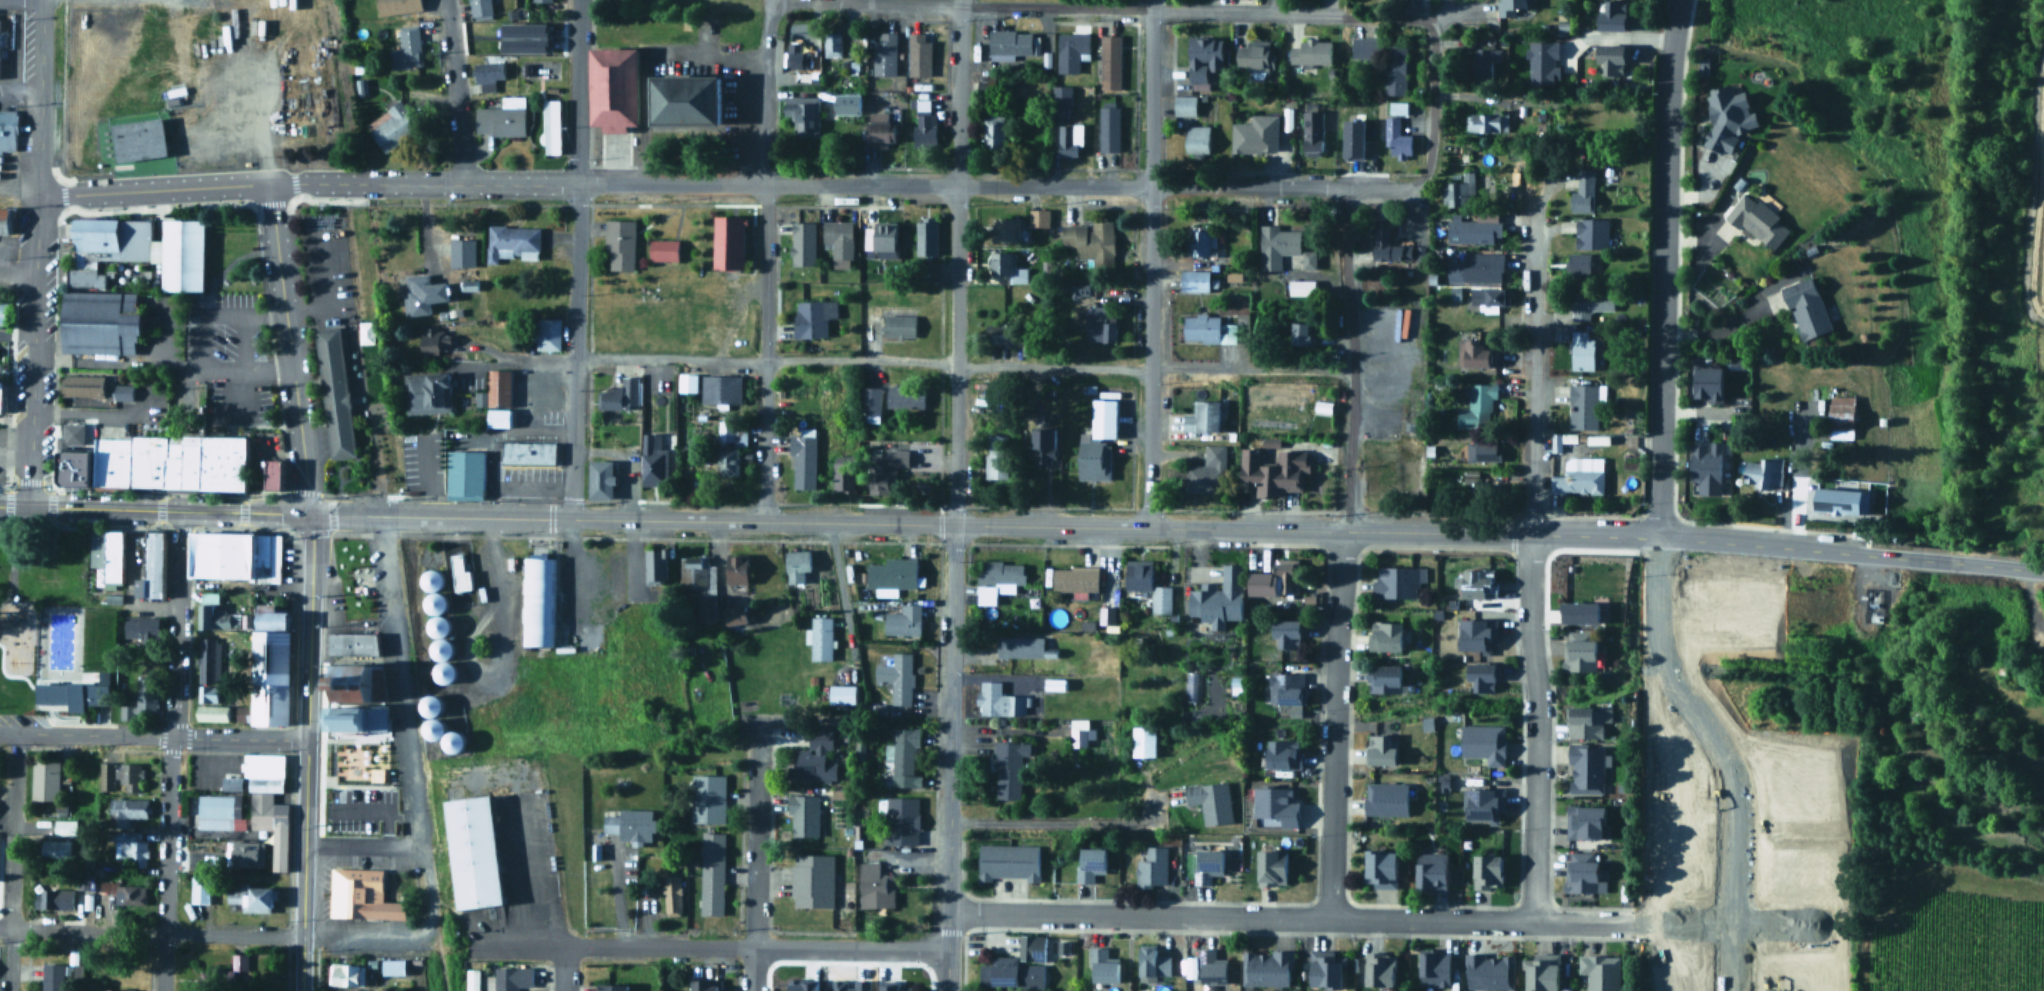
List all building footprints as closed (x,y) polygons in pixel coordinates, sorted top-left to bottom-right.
[(422,11),(421,0),(376,0),(377,15),(422,11)] [(470,18),(491,16),(490,0),(468,0),(470,18)] [(1500,17),(1518,17),(1518,11),(1528,11),(1528,0),(1500,0),(1500,17)] [(1600,31),(1630,31),(1630,1),(1606,1),(1606,12),(1600,12),(1600,31)] [(544,21),(496,22),(496,50),(544,49),(544,21)] [(311,95),(303,23),(265,27),(273,98),(311,95)] [(390,69),(422,67),(419,25),(399,27),(400,48),(388,49),(390,69)] [(1038,31),(989,31),(989,55),(1038,55),(1038,31)] [(823,57),(841,57),(841,32),(823,32),(823,57)] [(873,76),(896,76),(896,33),(873,33),(873,76)] [(909,78),(931,78),(931,33),(909,33),(909,78)] [(1079,73),(1079,59),(1089,59),(1089,34),(1057,34),(1058,73),(1079,73)] [(1120,35),(1100,35),(1100,91),(1120,91),(1120,35)] [(1189,84),(1208,84),(1208,72),(1224,72),(1224,38),(1190,38),(1189,84)] [(1381,38),(1351,38),(1351,59),(1381,59),(1381,38)] [(1556,39),(1527,39),(1526,82),(1555,83),(1556,39)] [(1291,65),(1332,65),(1332,41),(1291,41),(1291,65)] [(1238,42),(1237,70),(1275,70),(1276,42),(1238,42)] [(801,44),(788,44),(788,70),(811,70),(811,53),(801,53),(801,44)] [(1406,96),(1406,45),(1384,45),(1384,96),(1406,96)] [(1628,45),(1598,45),(1598,65),(1603,65),(1603,76),(1628,76),(1628,45)] [(634,47),(586,46),(586,124),(597,124),(597,130),(623,130),(623,126),(633,126),(634,47)] [(1473,78),(1498,78),(1498,49),(1473,49),(1473,78)] [(474,63),(474,84),(504,84),(503,63),(474,63)] [(643,73),(643,123),(709,122),(709,73),(643,73)] [(1704,86),(1731,78),(1734,88),(1744,85),(1750,105),(1748,106),(1749,109),(1754,107),(1759,122),(1745,126),(1746,129),(1734,133),(1733,130),(1732,131),(1731,132),(1738,136),(1729,152),(1723,149),(1720,154),(1700,143),(1710,125),(1700,92),(1706,91),(1704,86)] [(1069,87),(1052,87),(1052,123),(1069,123),(1069,87)] [(862,96),(835,96),(835,117),(862,117),(862,96)] [(1173,117),(1195,117),(1195,96),(1173,96),(1173,117)] [(525,97),(500,97),(500,109),(476,109),(476,136),(525,136),(525,97)] [(818,98),(784,98),(784,118),(793,118),(793,138),(818,138),(818,98)] [(914,148),(935,148),(935,100),(914,100),(914,148)] [(420,129),(400,101),(365,126),(385,153),(420,129)] [(544,155),(561,155),(561,101),(544,101),(544,155)] [(1408,104),(1390,104),(1390,114),(1408,114),(1408,104)] [(1099,153),(1120,153),(1120,106),(1099,106),(1099,153)] [(15,152),(16,113),(0,113),(0,152),(15,152)] [(1324,157),(1324,113),(1303,113),(1303,157),(1324,157)] [(895,114),(866,114),(866,144),(895,144),(895,114)] [(984,151),(1005,151),(1005,114),(984,114),(984,151)] [(1507,114),(1466,114),(1466,133),(1507,133),(1507,114)] [(1232,124),(1232,154),(1278,154),(1278,116),(1252,116),(1252,124),(1232,124)] [(1361,118),(1340,118),(1339,157),(1360,158),(1361,118)] [(113,125),(117,163),(169,157),(164,119),(113,125)] [(1385,158),(1413,158),(1413,136),(1400,136),(1400,119),(1385,119),(1385,158)] [(1058,157),(1083,157),(1083,125),(1058,125),(1058,157)] [(1210,127),(1185,127),(1185,154),(1210,154),(1210,127)] [(1593,169),(1574,169),(1574,211),(1593,211),(1593,169)] [(1474,171),(1462,171),(1462,182),(1441,182),(1441,206),(1474,206),(1474,171)] [(1726,215),(1774,250),(1792,225),(1744,191),(1726,215)] [(10,206),(0,206),(0,234),(9,234),(10,206)] [(1047,207),(1027,207),(1027,224),(1047,225),(1047,207)] [(715,268),(745,268),(745,215),(715,215),(715,268)] [(914,220),(920,220),(920,215),(932,215),(932,219),(935,219),(936,253),(915,253),(914,220)] [(1017,241),(1017,216),(992,215),(992,240),(1017,241)] [(204,290),(205,219),(163,218),(163,239),(151,239),(151,219),(75,217),(74,267),(67,267),(66,287),(140,289),(141,278),(147,279),(148,263),(163,264),(162,290),(204,290)] [(1608,217),(1576,217),(1576,247),(1608,247),(1608,217)] [(830,267),(847,267),(847,258),(851,257),(850,219),(820,220),(820,240),(830,239),(830,267)] [(635,269),(635,220),(605,220),(605,269),(635,269)] [(813,220),(788,220),(789,263),(813,263),(813,220)] [(869,220),(868,230),(862,230),(862,255),(895,256),(896,220),(869,220)] [(1093,265),(1114,265),(1114,220),(1090,220),(1090,224),(1062,225),(1062,247),(1077,247),(1077,259),(1093,259),(1093,265)] [(1501,220),(1447,220),(1447,242),(1501,242),(1501,220)] [(1260,270),(1280,270),(1280,254),(1302,254),(1302,268),(1316,268),(1316,251),(1301,250),(1301,229),(1280,229),(1280,224),(1260,224),(1260,270)] [(1414,245),(1391,245),(1391,224),(1374,224),(1374,260),(1414,260),(1414,245)] [(539,226),(487,225),(486,264),(498,264),(498,258),(539,259),(539,226)] [(1211,227),(1189,227),(1189,254),(1211,254),(1211,227)] [(473,267),(473,237),(448,237),(448,267),(473,267)] [(679,239),(650,239),(650,260),(679,260),(679,239)] [(1013,250),(987,250),(988,273),(1009,272),(1009,281),(1026,281),(1025,266),(1014,266),(1013,250)] [(1568,275),(1593,275),(1593,252),(1568,252),(1568,275)] [(1503,282),(1504,254),(1462,253),(1462,259),(1447,259),(1447,281),(1503,282)] [(1210,291),(1210,270),(1183,270),(1183,291),(1210,291)] [(404,276),(407,314),(430,313),(430,301),(448,300),(447,282),(429,283),(429,274),(404,276)] [(1833,330),(1816,275),(1783,285),(1800,340),(1833,330)] [(1316,295),(1316,279),(1288,279),(1288,295),(1316,295)] [(1507,288),(1470,288),(1470,305),(1507,305),(1507,288)] [(63,353),(139,355),(141,293),(65,291),(63,353)] [(1570,321),(1590,321),(1590,310),(1614,310),(1614,292),(1570,292),(1570,321)] [(791,299),(793,336),(825,335),(824,316),(835,316),(835,298),(791,299)] [(1087,341),(1118,341),(1118,317),(1107,317),(1107,306),(1087,306),(1087,341)] [(914,314),(882,313),(881,335),(914,336),(914,314)] [(1182,314),(1182,343),(1222,343),(1222,314),(1182,314)] [(535,350),(560,350),(560,318),(535,318),(535,350)] [(371,320),(357,320),(358,342),(372,342),(371,320)] [(1315,344),(1315,321),(1293,321),(1293,344),(1315,344)] [(316,328),(330,459),(357,457),(342,325),(316,328)] [(451,352),(451,328),(421,329),(422,353),(451,352)] [(987,342),(1014,343),(1015,330),(988,328),(987,342)] [(1571,369),(1595,369),(1595,329),(1571,329),(1571,369)] [(1495,366),(1495,348),(1486,348),(1486,338),(1466,338),(1466,366),(1495,366)] [(1706,401),(1721,401),(1721,365),(1690,365),(1689,396),(1706,396),(1706,401)] [(511,427),(511,406),(510,406),(510,369),(488,369),(488,427),(511,427)] [(694,390),(695,371),(676,371),(676,390),(694,390)] [(405,373),(405,413),(452,412),(452,372),(405,373)] [(739,401),(739,374),(700,373),(699,401),(739,401)] [(105,397),(105,375),(63,375),(63,397),(105,397)] [(596,405),(636,406),(637,375),(620,375),(620,384),(609,384),(609,389),(596,388),(596,405)] [(131,399),(132,383),(112,382),(111,398),(131,399)] [(1456,407),(1456,427),(1494,427),(1494,383),(1467,383),(1467,407),(1456,407)] [(1598,384),(1570,384),(1570,428),(1598,428),(1598,384)] [(878,420),(879,385),(861,385),(860,420),(878,420)] [(884,406),(922,406),(923,385),(884,385),(884,406)] [(1829,439),(1856,439),(1856,388),(1829,388),(1829,439)] [(1112,398),(1089,397),(1088,436),(1112,436),(1112,398)] [(1215,430),(1216,399),(1192,398),(1191,413),(1181,413),(1181,430),(1215,430)] [(716,474),(737,474),(737,444),(745,444),(745,424),(735,424),(735,420),(716,420),(716,474)] [(81,441),(82,421),(60,421),(60,441),(81,441)] [(813,487),(814,426),(797,426),(797,433),(790,433),(789,487),(813,487)] [(1050,426),(1026,426),(1025,455),(1031,455),(1031,464),(1050,464),(1050,426)] [(666,447),(659,446),(659,432),(640,431),(639,483),(665,483),(666,447)] [(1074,477),(1108,478),(1109,441),(1095,441),(1095,436),(1087,436),(1087,432),(1075,431),(1074,477)] [(984,477),(1004,477),(1006,433),(985,433),(984,477)] [(93,488),(249,490),(250,438),(94,435),(93,488)] [(501,464),(556,464),(556,441),(501,441),(501,464)] [(1427,441),(1406,441),(1406,453),(1364,454),(1364,494),(1428,494),(1427,441)] [(1467,461),(1501,461),(1501,441),(1467,441),(1467,461)] [(1721,442),(1687,441),(1686,478),(1697,478),(1696,493),(1719,494),(1721,442)] [(1225,444),(1204,443),(1203,464),(1185,463),(1184,490),(1224,491),(1225,444)] [(1276,448),(1276,464),(1259,463),(1259,447),(1238,446),(1237,489),(1254,490),(1254,495),(1281,496),(1282,489),(1300,489),(1300,470),(1306,470),(1306,449),(1276,448)] [(84,483),(84,447),(52,448),(52,483),(84,483)] [(906,447),(884,447),(884,451),(867,451),(866,490),(894,490),(895,465),(906,465),(906,447)] [(484,450),(448,450),(448,499),(484,499),(484,450)] [(277,459),(260,458),(259,488),(276,489),(277,459)] [(609,458),(585,458),(586,497),(610,497),(609,458)] [(1603,458),(1565,458),(1565,476),(1550,476),(1550,493),(1604,493),(1603,458)] [(1783,459),(1746,458),(1745,486),(1782,487),(1783,459)] [(284,490),(284,459),(269,459),(269,490),(284,490)] [(852,489),(852,467),(832,467),(832,489),(852,489)] [(1858,512),(1859,502),(1866,503),(1867,489),(1809,485),(1808,509),(1858,512)] [(132,525),(132,571),(121,571),(121,593),(156,594),(157,526),(132,525)] [(87,565),(101,565),(101,587),(118,587),(118,529),(88,529),(87,565)] [(245,531),(182,531),(182,575),(245,576),(245,531)] [(279,533),(254,532),(253,580),(278,581),(279,533)] [(640,547),(641,581),(664,580),(663,546),(640,547)] [(801,581),(801,568),(809,568),(809,548),(783,549),(783,581),(801,581)] [(449,589),(467,588),(467,568),(460,568),(459,552),(448,552),(449,589)] [(714,563),(706,564),(705,553),(679,554),(680,568),(678,568),(679,587),(694,587),(695,619),(715,619),(714,563)] [(722,582),(744,582),(744,553),(722,554),(722,582)] [(1282,590),(1298,591),(1299,556),(1274,555),(1273,572),(1282,572),(1282,590)] [(519,644),(548,644),(549,556),(520,556),(519,644)] [(865,586),(874,586),(874,594),(897,595),(897,586),(915,586),(915,556),(884,556),(884,562),(866,561),(865,586)] [(1148,588),(1149,558),(1123,557),(1121,588),(1148,588)] [(993,603),(993,591),(1013,591),(1013,582),(1021,582),(1022,561),(976,560),(975,602),(993,603)] [(1241,562),(1219,562),(1219,581),(1198,581),(1198,588),(1185,588),(1185,614),(1197,614),(1197,619),(1208,619),(1208,628),(1222,628),(1222,617),(1240,617),(1241,562)] [(1050,565),(1049,589),(1095,590),(1095,565),(1050,565)] [(440,595),(432,589),(438,582),(436,572),(430,567),(421,568),(415,575),(416,584),(424,591),(418,597),(419,607),(427,614),(421,621),(422,630),(431,637),(424,644),(425,652),(434,659),(427,667),(428,675),(437,683),(444,681),(450,675),(449,664),(442,658),(448,652),(446,641),(438,635),(444,628),(443,619),(435,612),(441,605),(440,595)] [(1374,596),(1423,596),(1423,567),(1374,567),(1374,596)] [(1466,569),(1466,597),(1497,597),(1497,569),(1466,569)] [(1243,593),(1278,594),(1278,585),(1272,585),(1272,571),(1243,570),(1243,593)] [(1169,611),(1169,584),(1150,584),(1150,611),(1169,611)] [(1881,590),(1867,590),(1867,622),(1881,622),(1881,590)] [(199,629),(239,630),(239,612),(218,612),(218,593),(199,593),(199,629)] [(1557,621),(1595,621),(1595,600),(1557,601),(1557,621)] [(285,723),(287,629),(281,629),(281,610),(270,609),(270,602),(251,602),(250,612),(240,612),(240,625),(249,625),(247,683),(254,683),(254,690),(247,690),(247,705),(233,705),(233,721),(285,723)] [(918,633),(919,603),(900,602),(900,610),(883,610),(882,632),(918,633)] [(744,604),(720,605),(721,623),(745,622),(744,604)] [(1111,604),(1096,605),(1097,622),(1112,622),(1111,604)] [(155,636),(156,615),(122,614),(121,635),(155,636)] [(829,659),(830,646),(831,646),(831,615),(809,615),(809,627),(803,627),(803,642),(809,642),(809,658),(829,659)] [(1275,647),(1296,646),(1296,635),(1303,635),(1303,618),(1267,618),(1268,635),(1275,635),(1275,647)] [(1461,650),(1497,650),(1497,618),(1461,618),(1461,650)] [(1405,621),(1369,621),(1369,650),(1405,650),(1405,621)] [(373,652),(373,631),(325,631),(325,653),(373,652)] [(1592,631),(1565,631),(1565,671),(1600,671),(1600,637),(1592,637),(1592,631)] [(994,655),(1041,656),(1041,635),(995,635),(994,655)] [(198,683),(219,683),(219,638),(198,638),(198,683)] [(910,651),(891,651),(891,663),(873,663),(873,681),(890,681),(890,702),(910,703),(910,651)] [(1499,662),(1469,662),(1469,681),(1474,681),(1474,692),(1499,692),(1499,662)] [(380,663),(328,664),(329,677),(324,677),(324,700),(381,699),(380,663)] [(1370,663),(1370,691),(1405,691),(1405,663),(1370,663)] [(31,682),(31,702),(64,702),(64,710),(80,710),(80,703),(105,702),(105,669),(95,669),(95,681),(31,682)] [(1184,698),(1199,699),(1200,670),(1185,670),(1184,698)] [(1303,672),(1267,671),(1266,701),(1302,702),(1303,672)] [(143,720),(143,714),(155,714),(155,677),(135,677),(135,701),(120,702),(120,720),(143,720)] [(977,713),(1023,714),(1023,704),(1029,704),(1030,693),(999,693),(999,679),(979,679),(978,691),(973,691),(973,703),(977,703),(977,713)] [(198,702),(218,702),(218,684),(198,684),(198,702)] [(852,702),(852,684),(826,684),(826,702),(852,702)] [(438,730),(438,718),(435,718),(434,693),(415,694),(416,713),(417,713),(418,738),(437,737),(438,751),(457,750),(456,729),(438,730)] [(231,720),(231,706),(198,706),(198,720),(231,720)] [(384,730),(385,707),(313,706),(313,728),(384,730)] [(1610,706),(1570,706),(1570,737),(1610,737),(1610,706)] [(1085,717),(1068,717),(1068,745),(1084,745),(1083,737),(1093,737),(1092,726),(1086,727),(1085,717)] [(1129,755),(1151,755),(1152,724),(1129,724),(1129,755)] [(1505,724),(1463,724),(1463,755),(1487,755),(1487,765),(1505,765),(1505,724)] [(835,777),(835,760),(823,760),(823,747),(830,747),(830,726),(807,726),(807,747),(794,747),(794,777),(835,777)] [(890,785),(919,785),(919,773),(912,773),(912,744),(917,744),(917,726),(891,726),(891,742),(883,742),(883,759),(890,759),(890,785)] [(1390,733),(1369,733),(1369,763),(1399,763),(1399,746),(1390,746),(1390,733)] [(1262,738),(1262,766),(1300,767),(1300,748),(1295,748),(1296,738),(1262,738)] [(993,797),(1018,798),(1019,754),(1027,754),(1027,741),(994,740),(993,797)] [(1569,791),(1604,792),(1604,743),(1570,743),(1569,791)] [(287,754),(245,754),(245,777),(249,777),(249,830),(273,830),(272,873),(286,873),(287,754)] [(58,800),(58,760),(32,760),(32,800),(58,800)] [(113,792),(113,782),(122,782),(122,792),(140,793),(141,763),(115,762),(115,763),(100,762),(99,791),(113,792)] [(724,773),(691,773),(690,820),(723,821),(724,773)] [(239,776),(219,775),(219,788),(239,789),(239,776)] [(1227,780),(1183,783),(1184,803),(1200,802),(1201,823),(1230,821),(1227,780)] [(1365,814),(1409,814),(1409,782),(1365,782),(1365,814)] [(1289,786),(1253,786),(1252,823),(1297,824),(1297,799),(1289,799),(1289,786)] [(1468,820),(1505,820),(1505,787),(1468,787),(1468,820)] [(198,793),(198,829),(244,830),(244,793),(198,793)] [(790,812),(789,835),(816,835),(817,794),(786,793),(786,812),(790,812)] [(445,800),(461,910),(508,904),(492,794),(445,800)] [(917,796),(886,795),(885,842),(916,843),(917,796)] [(128,828),(128,818),(150,818),(150,799),(110,799),(109,827),(128,828)] [(1566,838),(1607,838),(1607,805),(1567,804),(1566,838)] [(649,808),(617,807),(617,814),(601,813),(600,831),(616,832),(616,838),(628,838),(628,844),(640,844),(641,839),(649,839),(649,830),(654,830),(655,817),(649,817),(649,808)] [(53,835),(75,835),(75,820),(53,820),(53,835)] [(723,831),(700,831),(698,913),(721,913),(723,831)] [(113,858),(146,858),(146,832),(113,832),(113,858)] [(70,840),(42,840),(42,861),(70,861),(70,840)] [(266,843),(244,843),(244,853),(231,853),(231,868),(266,868),(266,843)] [(1038,843),(976,843),(975,879),(990,880),(990,875),(1024,875),(1024,880),(1037,880),(1038,843)] [(1165,883),(1166,844),(1143,844),(1143,859),(1134,858),(1134,887),(1150,887),(1150,882),(1165,883)] [(1104,872),(1105,847),(1074,846),(1073,881),(1091,882),(1091,872),(1104,872)] [(1221,874),(1222,849),(1192,848),(1191,882),(1209,883),(1209,873),(1221,874)] [(1252,883),(1285,884),(1285,849),(1253,849),(1252,883)] [(1399,888),(1399,850),(1366,850),(1366,888),(1399,888)] [(1419,852),(1419,890),(1450,890),(1450,852),(1419,852)] [(1604,892),(1604,853),(1567,852),(1566,892),(1604,892)] [(832,853),(790,853),(789,905),(831,905),(832,853)] [(1505,854),(1474,854),(1474,888),(1505,888),(1505,854)] [(892,871),(877,872),(877,860),(856,861),(857,906),(893,906),(892,871)] [(332,867),(330,916),(406,918),(407,902),(382,901),(383,868),(332,867)] [(662,913),(679,913),(678,873),(662,873),(662,913)] [(92,876),(78,876),(78,889),(91,890),(92,876)] [(191,905),(209,905),(210,877),(191,877),(191,905)] [(242,912),(274,913),(275,886),(228,884),(227,904),(242,905),(242,912)] [(145,906),(145,886),(115,886),(115,906),(145,906)] [(72,909),(72,889),(36,889),(36,909),(72,909)] [(1016,958),(1043,959),(1044,934),(1017,933),(1016,958)] [(1118,980),(1118,956),(1106,956),(1106,946),(1087,946),(1088,981),(1118,980)] [(1135,979),(1153,980),(1153,973),(1169,973),(1169,953),(1156,953),(1156,947),(1135,946),(1135,979)] [(1229,984),(1229,961),(1215,961),(1215,949),(1200,949),(1200,984),(1229,984)] [(1242,986),(1292,986),(1292,951),(1243,951),(1242,986)] [(1310,987),(1344,988),(1345,953),(1311,952),(1310,987)] [(1452,986),(1452,952),(1421,952),(1421,986),(1452,986)] [(1366,986),(1396,986),(1396,953),(1366,953),(1366,986)] [(1041,986),(1042,963),(1015,962),(1015,955),(989,954),(989,962),(977,962),(976,984),(1041,986)] [(1515,989),(1515,954),(1464,954),(1464,989),(1515,989)] [(1561,990),(1561,954),(1523,954),(1523,990),(1561,990)] [(231,970),(247,970),(247,955),(231,955),(231,970)] [(1579,955),(1579,973),(1587,973),(1587,990),(1620,990),(1620,955),(1579,955)] [(404,959),(383,959),(383,975),(404,975),(404,959)] [(63,963),(42,963),(42,990),(63,990),(63,963)] [(329,985),(364,985),(364,964),(329,964),(329,985)] [(493,990),(516,990),(516,984),(532,984),(532,966),(493,965),(493,990)] [(464,967),(464,990),(477,990),(477,967),(464,967)] [(220,969),(204,970),(205,988),(221,987),(220,969)] [(687,979),(687,988),(679,988),(679,990),(718,990),(718,978),(687,979)] [(816,981),(801,982),(801,979),(781,980),(781,990),(816,990),(816,981)] [(867,980),(848,980),(830,979),(830,990),(867,990),(867,980)] [(594,982),(594,990),(624,990),(624,983),(594,982)] [(912,989),(895,989),(895,983),(873,983),(873,990),(912,990),(912,989)]
